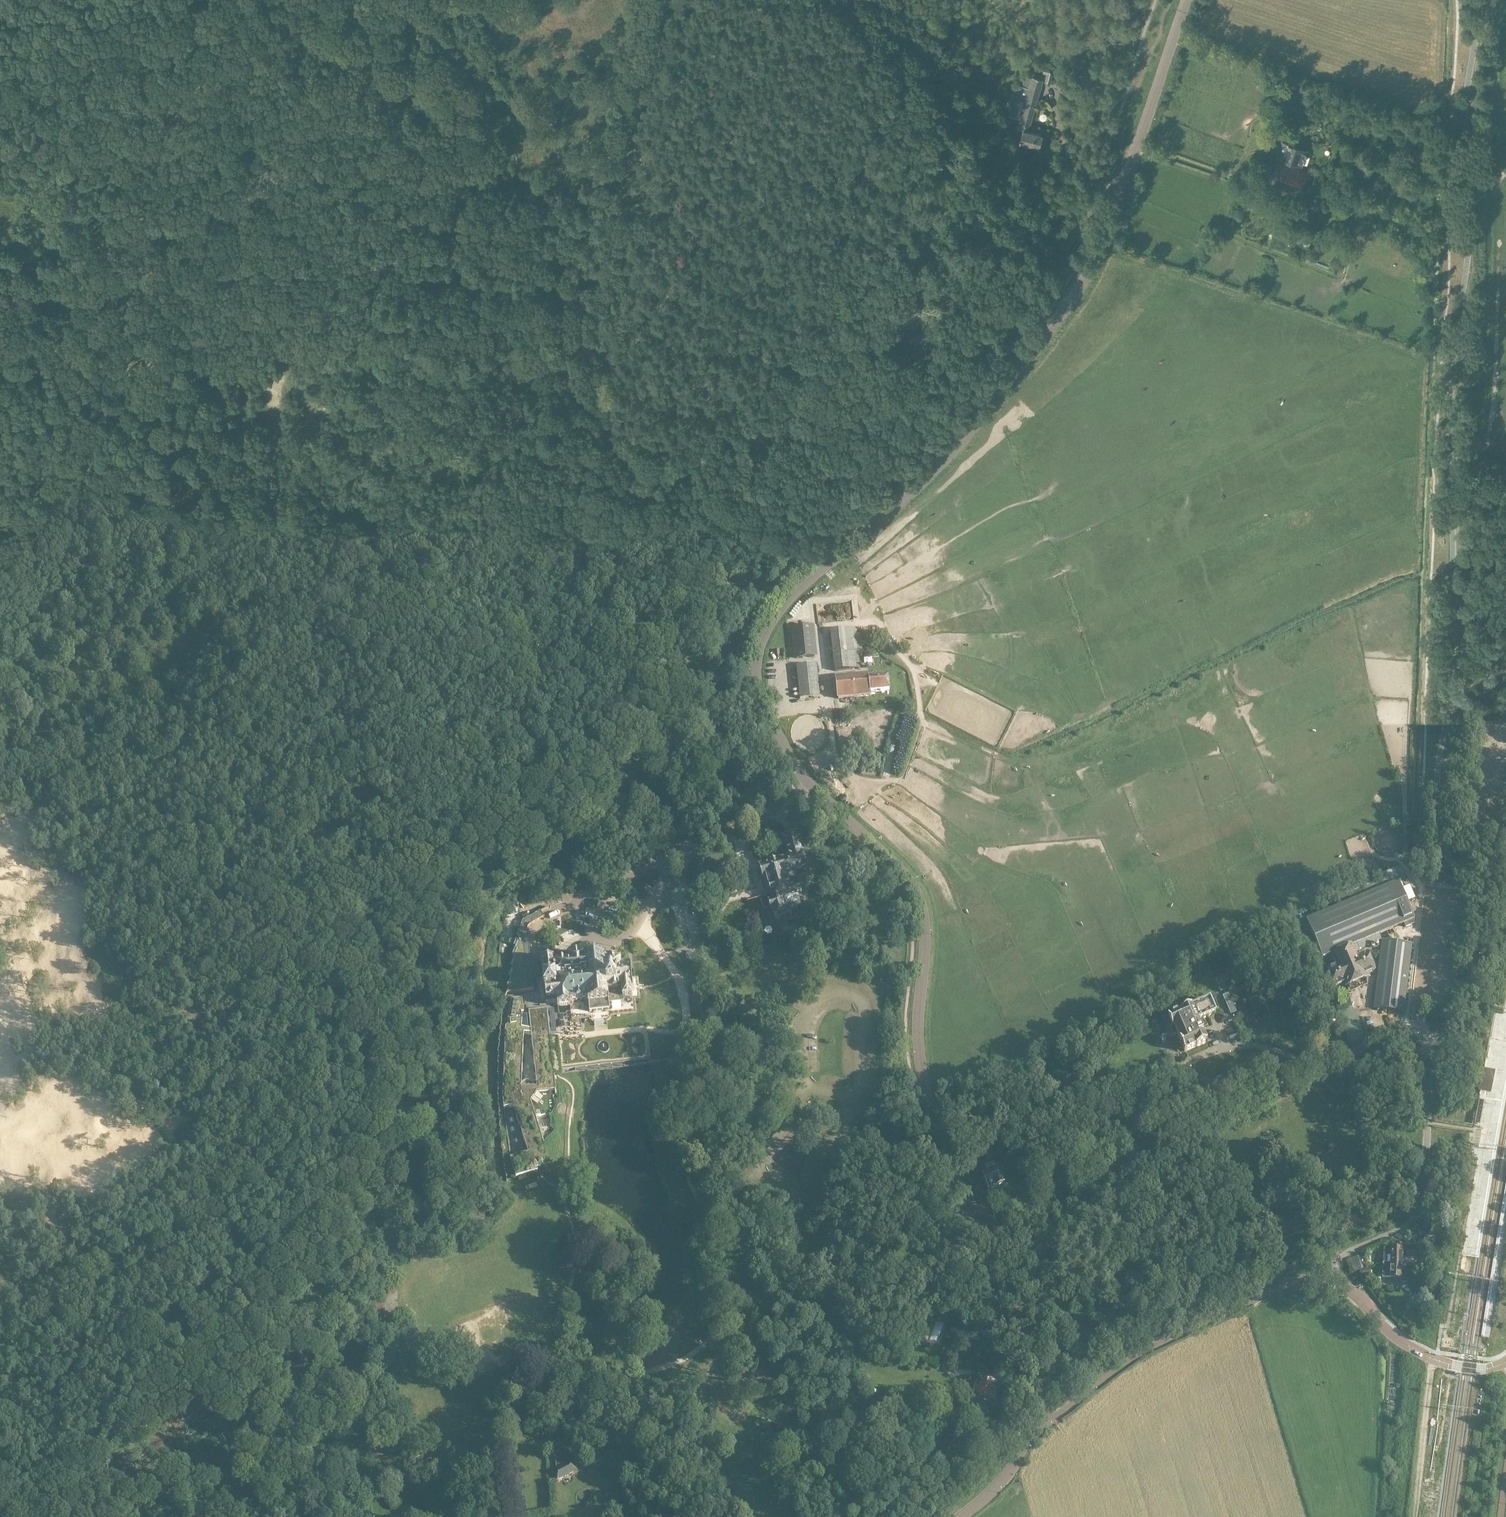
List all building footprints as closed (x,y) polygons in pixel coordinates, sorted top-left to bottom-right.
[(1050,85),(1054,70),(1044,67),(1042,73),(1046,74),(1043,83),(1050,85)] [(1032,77),(1026,75),(1023,86),(1015,84),(1014,86),(1013,86),(1013,87),(1014,88),(1012,96),(1010,96),(1010,97),(1011,97),(1009,106),(1008,106),(1007,107),(1008,108),(1006,114),(1020,118),(1017,128),(1022,129),(1020,138),(1019,138),(1018,140),(1019,140),(1019,141),(1039,147),(1042,135),(1028,131),(1043,79),(1040,79),(1041,77),(1039,77),(1039,78),(1032,76),(1032,77)] [(1294,161),(1292,167),(1297,169),(1299,163),(1301,164),(1306,150),(1289,145),(1290,143),(1287,142),(1287,144),(1283,143),(1278,156),(1294,161)] [(1297,169),(1292,167),(1276,162),(1271,176),(1277,178),(1274,186),(1293,192),(1296,185),(1301,187),(1306,172),(1297,169)] [(1307,173),(1315,175),(1317,169),(1309,166),(1307,173)] [(1319,175),(1326,177),(1329,169),(1321,166),(1319,175)] [(1333,181),(1339,182),(1347,185),(1350,172),(1343,170),(1342,172),(1336,170),(1333,181)] [(1327,178),(1315,174),(1315,175),(1314,175),(1311,186),(1323,190),(1327,178)] [(1330,192),(1335,194),(1339,182),(1333,181),(1330,192)] [(1335,194),(1330,192),(1326,204),(1332,205),(1335,194)] [(1308,249),(1312,238),(1298,233),(1295,244),(1301,245),(1300,248),(1302,249),(1302,247),(1308,249)] [(811,625),(793,627),(796,658),(815,656),(811,625)] [(854,628),(830,631),(835,671),(859,668),(854,628)] [(816,664),(796,666),(800,699),(819,696),(816,664)] [(868,674),(835,677),(838,698),(871,696),(870,694),(875,694),(874,692),(889,690),(888,675),(868,677),(868,674)] [(797,839),(795,834),(784,837),(790,857),(758,866),(762,879),(765,878),(772,900),(769,901),(772,910),(775,919),(783,917),(784,921),(787,921),(798,918),(795,908),(801,906),(797,893),(791,895),(785,873),(807,866),(804,853),(801,853),(799,846),(801,846),(799,838),(797,839)] [(1382,873),(1385,881),(1398,876),(1394,868),(1382,873)] [(1360,955),(1358,950),(1381,940),(1378,934),(1404,923),(1405,927),(1410,925),(1414,923),(1414,917),(1407,901),(1398,879),(1299,923),(1315,961),(1322,958),(1329,955),(1333,966),(1327,969),(1334,987),(1346,982),(1347,986),(1365,979),(1363,975),(1375,970),(1367,952),(1360,955)] [(506,992),(511,992),(534,990),(527,928),(527,926),(529,925),(543,917),(540,910),(524,919),(522,920),(521,922),(520,927),(516,935),(517,936),(516,939),(516,941),(515,941),(513,945),(515,946),(512,956),(513,956),(514,956),(510,966),(512,967),(508,976),(510,977),(506,987),(508,987),(506,992)] [(1412,944),(1381,940),(1373,1008),(1404,1012),(1412,944)] [(557,1007),(570,1006),(570,1003),(587,1001),(588,1004),(589,1013),(609,1011),(609,1006),(623,1004),(623,1000),(631,999),(630,991),(632,991),(630,967),(621,968),(620,961),(604,963),(604,957),(584,960),(584,955),(568,957),(569,963),(554,964),(554,961),(542,962),(543,979),(544,991),(545,990),(546,1005),(557,1004),(557,1007)] [(1238,981),(1232,968),(1214,976),(1219,989),(1238,981)] [(1227,992),(1222,994),(1230,1013),(1235,1010),(1227,992)] [(553,1109),(554,1108),(554,1107),(554,1106),(554,1105),(554,1104),(553,1095),(563,1094),(561,1075),(560,1074),(554,1021),(552,1009),(528,1011),(530,1030),(521,1029),(522,1020),(521,1013),(524,1013),(522,998),(511,999),(507,1027),(506,1027),(505,1032),(502,1096),(503,1107),(504,1107),(504,1108),(513,1105),(528,1153),(510,1159),(516,1176),(504,1180),(505,1190),(506,1200),(507,1200),(507,1211),(508,1211),(523,1199),(524,1201),(527,1200),(528,1198),(531,1195),(533,1192),(535,1191),(537,1187),(539,1185),(537,1179),(541,1178),(540,1175),(538,1170),(537,1167),(545,1164),(550,1163),(550,1162),(547,1151),(536,1117),(542,1115),(550,1112),(551,1112),(552,1111),(552,1110),(553,1110),(553,1109)] [(1179,1040),(1184,1052),(1196,1047),(1207,1042),(1203,1033),(1201,1029),(1199,1025),(1204,1023),(1202,1019),(1215,1013),(1209,1000),(1206,1001),(1206,1000),(1204,1001),(1204,1002),(1191,1008),(1191,1007),(1181,1011),(1181,1012),(1162,1020),(1170,1037),(1177,1034),(1179,1040)] [(1340,1021),(1353,1017),(1351,1010),(1338,1015),(1340,1021)] [(1361,1042),(1360,1040),(1355,1020),(1343,1023),(1349,1045),(1361,1042)] [(1484,1064),(1493,1066),(1494,1060),(1487,1059),(1489,1048),(1487,1048),(1484,1064)] [(1489,1048),(1487,1059),(1494,1060),(1493,1066),(1505,1068),(1505,1051),(1489,1048)] [(1026,1072),(1014,1077),(1017,1085),(1029,1080),(1030,1081),(1037,1078),(1033,1067),(1025,1071),(1026,1072)] [(1493,1092),(1494,1069),(1483,1068),(1482,1091),(1493,1092)] [(994,1162),(985,1166),(987,1172),(982,1174),(983,1176),(983,1177),(984,1179),(985,1180),(988,1185),(994,1183),(995,1186),(997,1185),(999,1185),(1001,1184),(1001,1183),(1004,1182),(997,1167),(997,1168),(994,1162)] [(482,1229),(492,1228),(491,1219),(481,1220),(482,1229)] [(1391,1248),(1391,1249),(1383,1249),(1383,1263),(1401,1264),(1402,1258),(1418,1258),(1418,1249),(1402,1249),(1391,1248)] [(1353,1270),(1358,1268),(1360,1267),(1356,1257),(1349,1260),(1353,1270)] [(1383,1263),(1382,1278),(1400,1278),(1400,1281),(1402,1283),(1405,1283),(1407,1281),(1407,1279),(1408,1279),(1408,1270),(1414,1270),(1414,1264),(1401,1264),(1383,1263)] [(976,1386),(973,1395),(992,1400),(995,1390),(994,1390),(996,1384),(978,1380),(976,1386)] [(556,1481),(576,1470),(564,1447),(555,1452),(556,1481)] [(652,1478),(654,1490),(664,1489),(663,1481),(660,1482),(659,1477),(652,1478)]
